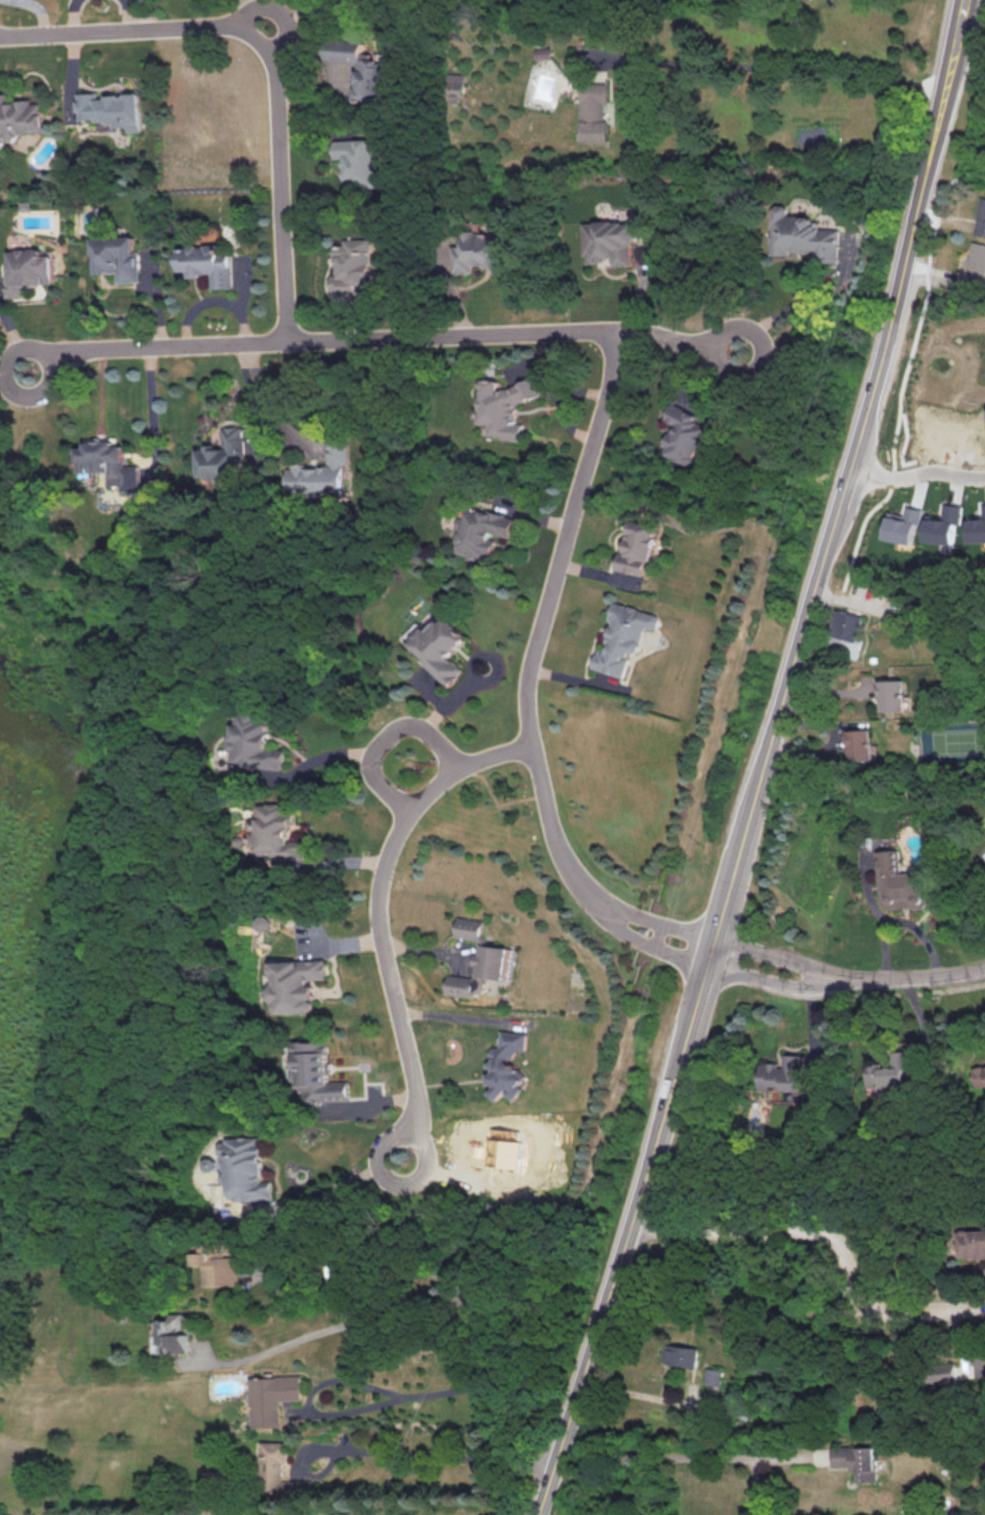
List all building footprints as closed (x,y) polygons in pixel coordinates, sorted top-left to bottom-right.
[(365,41),(331,38),(329,58),(360,60),(357,101),(381,103),(384,60),(364,58),(365,41)] [(466,73),(449,72),(448,101),(465,101),(466,73)] [(581,140),(609,141),(611,78),(583,78),(581,140)] [(44,102),(35,102),(35,99),(11,100),(10,92),(0,92),(0,137),(18,137),(18,133),(46,131),(44,102)] [(82,122),(129,121),(129,131),(143,130),(142,93),(102,94),(101,92),(81,92),(82,122)] [(337,138),(336,158),(346,158),(346,179),(351,179),(351,186),(379,186),(379,139),(337,138)] [(984,236),(984,197),(980,196),(974,234),(984,236)] [(769,253),(789,254),(789,250),(815,251),(815,261),(837,262),(839,228),(819,227),(819,217),(785,216),(785,205),(771,204),(769,253)] [(586,221),(587,262),(613,262),(613,266),(633,265),(632,242),(637,242),(636,220),(586,221)] [(141,281),(139,249),(134,250),(134,234),(91,237),(91,253),(95,272),(117,272),(118,282),(141,281)] [(455,273),(475,272),(475,268),(504,267),(502,235),(463,237),(464,244),(453,245),(455,273)] [(371,238),(345,238),(346,243),(338,244),(339,273),(333,273),(334,294),(359,293),(358,284),(372,283),(371,238)] [(971,240),(963,281),(984,286),(984,243),(971,240)] [(233,287),(233,253),(224,253),(223,244),(181,245),(181,270),(191,270),(191,275),(215,274),(215,287),(233,287)] [(54,284),(53,255),(43,255),(43,248),(8,249),(9,297),(26,296),(26,284),(54,284)] [(542,394),(536,376),(506,387),(500,387),(501,379),(483,379),(482,386),(483,388),(482,422),(492,423),(492,434),(505,435),(506,439),(524,440),(525,423),(518,422),(519,402),(542,394)] [(665,419),(675,423),(662,453),(688,464),(706,426),(695,421),(699,413),(673,402),(665,419)] [(200,476),(243,474),(242,461),(247,461),(245,425),(224,426),(225,445),(208,446),(208,448),(199,449),(200,476)] [(153,488),(152,465),(124,466),(123,445),(115,445),(114,440),(95,441),(95,437),(84,437),(85,446),(77,446),(78,471),(92,471),(107,470),(108,484),(120,484),(120,490),(153,488)] [(349,439),(331,439),(331,466),(291,464),(290,493),(348,494),(349,439)] [(926,540),(955,543),(957,523),(962,524),(964,504),(945,502),(944,515),(928,513),(926,540)] [(984,541),(984,503),(984,516),(969,516),(970,541),(984,541)] [(513,538),(519,516),(473,505),(471,515),(467,514),(457,553),(493,562),(500,535),(513,538)] [(924,507),(908,505),(906,514),(890,511),(885,538),(914,543),(917,522),(922,523),(924,507)] [(616,568),(646,576),(658,525),(633,519),(625,550),(621,549),(616,568)] [(625,676),(632,650),(639,652),(646,627),(657,630),(661,614),(615,601),(609,620),(613,621),(605,651),(598,649),(593,668),(625,676)] [(865,616),(838,608),(828,642),(837,644),(839,636),(858,642),(865,616)] [(450,655),(470,636),(444,610),(426,627),(420,621),(405,636),(450,684),(465,670),(450,655)] [(912,710),(912,696),(905,696),(905,679),(881,679),(881,710),(912,710)] [(288,769),(290,749),(273,747),(276,717),(240,714),(237,750),(240,750),(238,763),(288,769)] [(872,729),(849,729),(850,760),(872,759),(872,729)] [(310,858),(309,840),(295,840),(295,826),(301,826),(300,803),(264,804),(264,819),(256,820),(257,846),(266,846),(266,852),(282,852),(282,858),(310,858)] [(880,850),(882,908),(928,906),(927,871),(904,872),(902,849),(880,850)] [(264,914),(263,928),(277,930),(278,916),(264,914)] [(482,939),(484,919),(457,916),(455,936),(482,939)] [(446,992),(482,997),(484,977),(503,979),(507,946),(481,943),(480,953),(477,953),(475,976),(449,973),(446,992)] [(277,961),(279,1013),(320,1011),(318,980),(332,979),(332,959),(277,961)] [(527,1032),(501,1030),(499,1048),(491,1047),(490,1062),(488,1065),(498,1073),(488,1072),(487,1083),(496,1084),(489,1093),(498,1100),(503,1093),(512,1099),(519,1090),(520,1082),(526,1074),(509,1061),(518,1049),(525,1050),(527,1032)] [(351,1100),(350,1080),(331,1080),(330,1040),(299,1041),(301,1102),(351,1100)] [(807,1054),(783,1053),(783,1063),(774,1063),(774,1060),(759,1059),(759,1089),(806,1090),(807,1054)] [(871,1086),(908,1084),(907,1066),(883,1067),(883,1057),(870,1058),(871,1086)] [(978,1090),(984,1089),(984,1063),(974,1065),(978,1090)] [(522,1140),(518,1139),(519,1129),(490,1128),(488,1165),(520,1167),(522,1140)] [(276,1198),(275,1180),(268,1180),(266,1137),(224,1139),(225,1159),(231,1159),(232,1169),(226,1169),(227,1181),(233,1181),(234,1200),(276,1198)] [(984,1257),(984,1229),(958,1230),(959,1258),(984,1257)] [(205,1286),(240,1284),(239,1252),(226,1253),(226,1245),(205,1245),(205,1252),(195,1252),(196,1265),(205,1264),(205,1286)] [(158,1320),(159,1352),(188,1351),(188,1333),(182,1333),(182,1311),(170,1312),(170,1320),(158,1320)] [(700,1348),(665,1342),(662,1361),(697,1367),(700,1348)] [(931,1383),(959,1381),(957,1362),(930,1364),(931,1383)] [(706,1383),(721,1384),(723,1368),(707,1367),(706,1383)] [(254,1427),(281,1426),(281,1400),(302,1399),(301,1375),(253,1376),(254,1427)] [(289,1441),(262,1440),(261,1497),(312,1498),(313,1480),(284,1479),(284,1462),(289,1462),(289,1441)] [(876,1445),(833,1446),(834,1465),(855,1464),(855,1481),(878,1480),(876,1445)]
